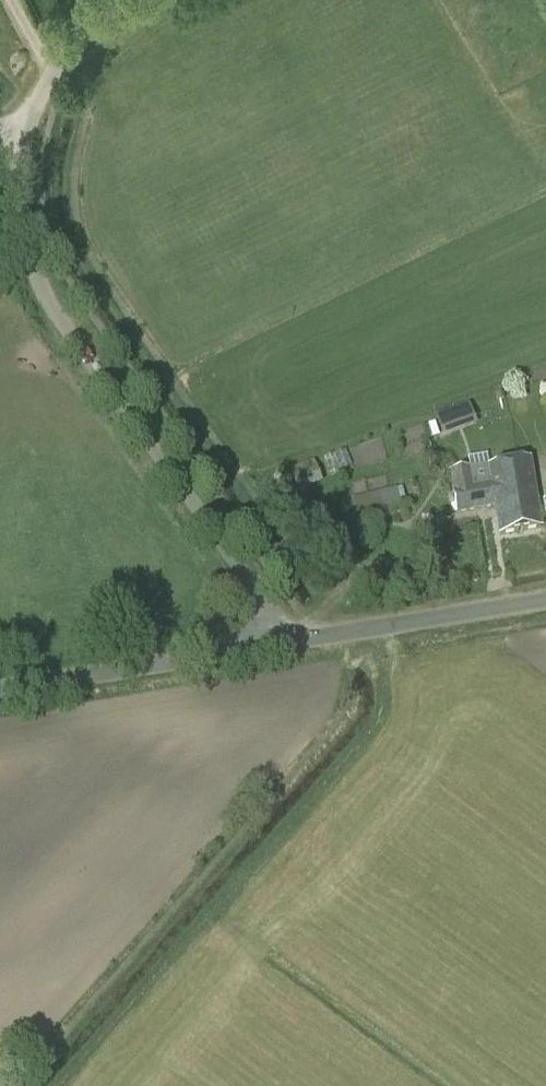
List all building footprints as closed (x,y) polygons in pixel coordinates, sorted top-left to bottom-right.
[(443,430),(475,420),(470,403),(438,413),(443,430)] [(434,423),(425,426),(429,439),(438,436),(434,423)] [(297,492),(321,483),(313,461),(293,468),(298,481),(293,482),(297,492)] [(542,530),(530,461),(489,468),(492,485),(473,489),(470,470),(450,474),(457,511),(495,504),(500,537),(542,530)] [(357,525),(402,513),(400,508),(406,506),(401,486),(351,500),(357,525)]
